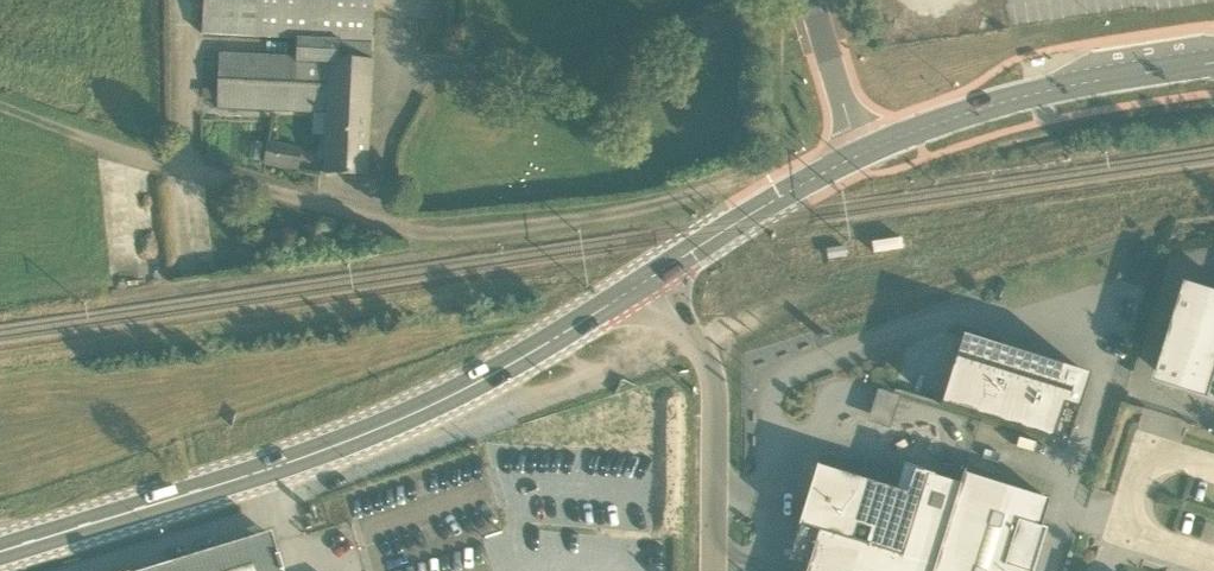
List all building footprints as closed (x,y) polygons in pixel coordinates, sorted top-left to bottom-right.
[(325,117),(322,178),(368,180),(375,29),(370,29),(372,0),(202,0),(201,32),(294,36),(293,59),(220,55),(217,112),(325,117)] [(618,73),(599,83),(606,95),(624,85),(618,73)] [(592,85),(579,91),(587,111),(600,105),(592,85)] [(268,149),(265,168),(295,174),(298,154),(268,149)] [(900,239),(870,243),(872,254),(901,250),(900,239)] [(844,247),(825,250),(826,261),(845,258),(844,247)] [(1190,283),(1158,381),(1213,400),(1213,291),(1190,283)] [(1089,376),(962,337),(940,409),(1066,448),(1089,376)] [(957,486),(899,468),(892,491),(812,466),(795,523),(826,532),(814,570),(930,570),(957,486)] [(957,486),(930,570),(1024,570),(1046,501),(960,474),(957,486)] [(149,570),(280,570),(268,533),(149,570)]
